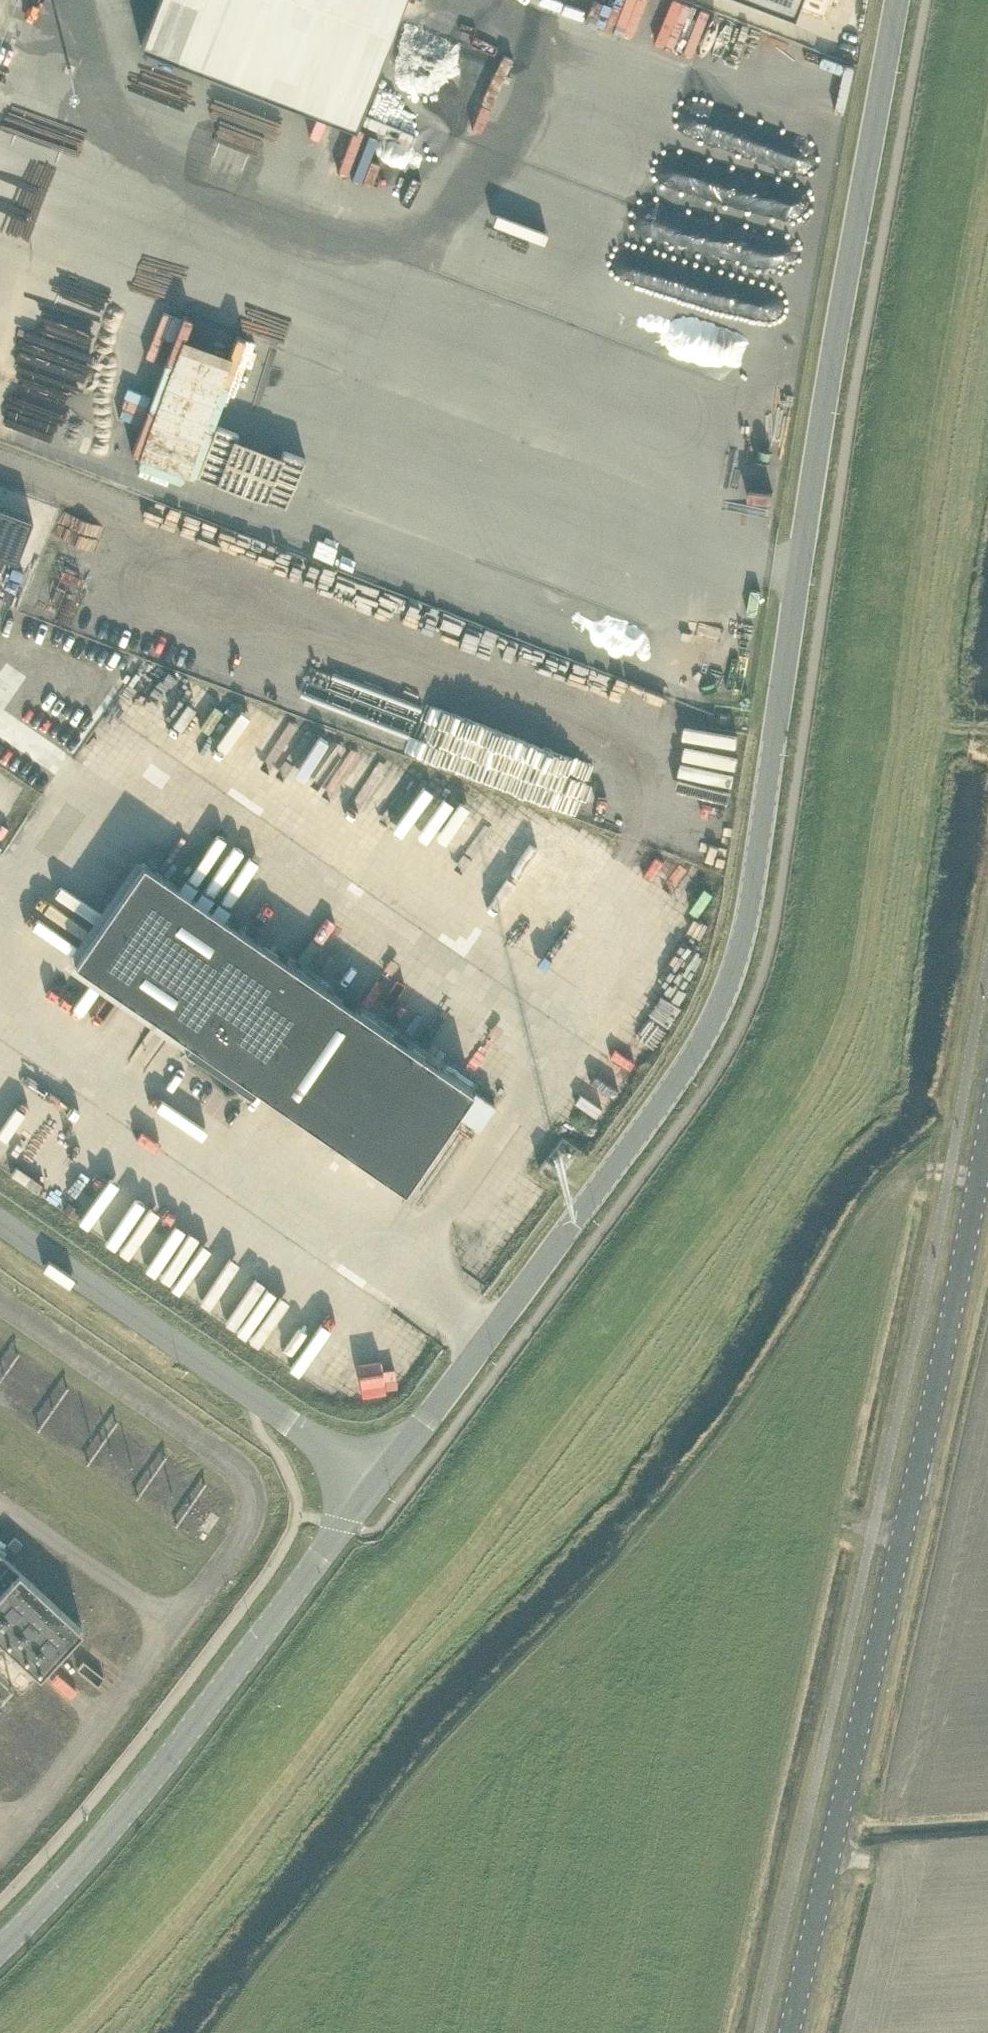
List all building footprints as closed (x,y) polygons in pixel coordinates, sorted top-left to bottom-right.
[(11,37),(46,49),(63,0),(23,0),(11,37)] [(140,45),(354,127),(403,0),(157,0),(140,45)] [(798,21),(806,0),(744,0),(798,21)] [(285,156),(285,189),(299,189),(299,156),(285,156)] [(713,298),(728,259),(674,239),(659,278),(713,298)] [(137,377),(181,395),(185,384),(141,366),(137,377)] [(15,562),(31,519),(0,508),(0,557),(15,562)] [(358,548),(351,568),(371,575),(378,555),(358,548)] [(438,599),(443,579),(423,574),(418,594),(438,599)] [(684,859),(681,866),(706,877),(709,870),(684,859)] [(473,1090),(143,862),(73,962),(189,1042),(185,1049),(250,1094),(255,1088),(404,1191),(473,1090)] [(475,1092),(457,1118),(477,1132),(495,1106),(475,1092)] [(85,1617),(2,1544),(0,1547),(0,1627),(43,1664),(85,1617)] [(20,1683),(13,1673),(0,1661),(0,1706),(20,1683)]
